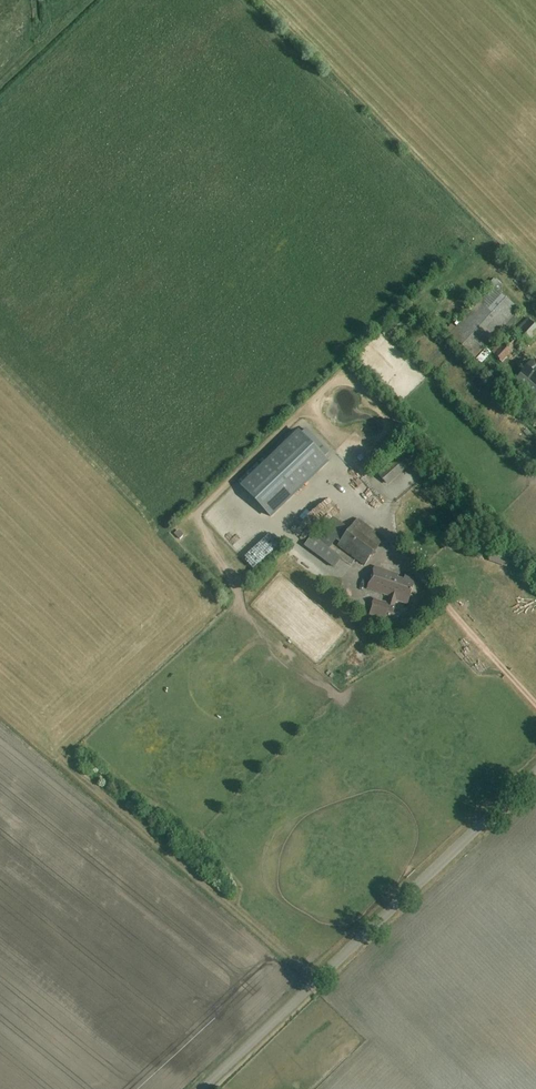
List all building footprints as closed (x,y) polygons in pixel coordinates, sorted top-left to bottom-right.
[(476,358),(520,310),(495,287),(451,335),(476,358)] [(535,334),(535,325),(531,321),(514,339),(524,348),(535,334)] [(494,355),(503,363),(518,346),(509,338),(494,355)] [(533,360),(515,380),(535,400),(535,363),(533,360)] [(299,431),(241,487),(272,519),(330,463),(324,457),(314,447),(299,431)] [(314,447),(324,457),(329,453),(319,442),(314,447)] [(379,475),(388,486),(414,462),(405,452),(379,475)] [(336,540),(340,544),(338,547),(364,567),(385,540),(358,520),(351,530),(334,517),(316,541),(311,537),(304,546),(327,562),(334,552),(330,549),(336,540)] [(490,561),(507,567),(511,555),(494,549),(490,561)] [(486,569),(507,577),(509,570),(489,562),(486,569)] [(368,588),(390,595),(388,603),(374,598),(372,607),(394,614),(397,600),(408,603),(416,578),(406,575),(405,579),(398,577),(399,574),(375,566),(368,588)] [(432,639),(434,648),(444,646),(442,637),(432,639)] [(433,692),(440,684),(434,679),(427,687),(433,692)] [(345,982),(353,991),(366,979),(358,970),(345,982)]
